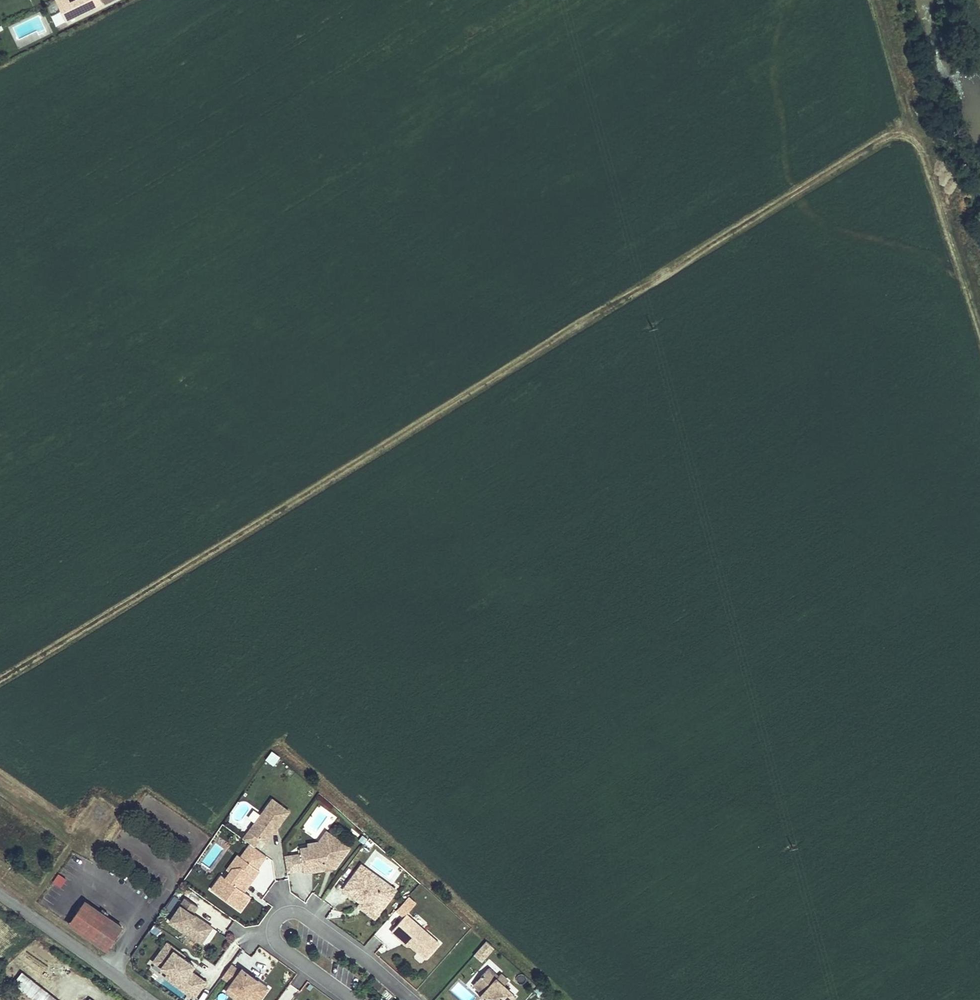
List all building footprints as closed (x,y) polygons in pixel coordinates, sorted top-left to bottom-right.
[(103,4),(101,0),(77,0),(70,3),(69,0),(55,0),(66,22),(103,4)] [(280,758),(272,752),(266,760),(274,766),(280,758)] [(266,843),(273,833),(272,829),(277,828),(289,811),(272,799),(243,839),(250,844),(254,847),(260,839),(266,843)] [(309,847),(309,851),(326,848),(334,837),(327,832),(319,842),(308,844),(309,847)] [(362,835),(359,840),(363,844),(367,839),(362,835)] [(334,837),(326,848),(309,851),(309,847),(300,849),(301,854),(303,869),(304,872),(326,869),(327,869),(326,867),(330,866),(331,868),(334,868),(349,848),(334,837)] [(254,847),(250,844),(241,857),(240,857),(246,861),(241,867),(232,869),(230,872),(225,878),(221,875),(211,889),(240,911),(250,896),(244,892),(241,889),(244,885),(247,887),(260,870),(257,869),(267,856),(254,847)] [(285,857),(287,872),(303,869),(301,854),(285,857)] [(238,855),(227,870),(230,872),(232,869),(241,867),(246,861),(240,857),(241,857),(238,855)] [(386,883),(361,864),(357,870),(382,888),(386,883)] [(361,903),(365,906),(363,910),(375,918),(396,890),(386,883),(382,888),(357,870),(343,890),(361,903)] [(52,882),(60,888),(66,880),(58,874),(52,882)] [(169,921),(201,943),(212,927),(199,918),(197,920),(194,918),(196,916),(193,914),(198,906),(185,898),(169,921)] [(122,927),(85,902),(69,924),(106,949),(122,927)] [(439,944),(406,914),(391,931),(398,937),(399,935),(404,939),(404,943),(407,945),(411,945),(426,959),(439,944)] [(485,940),(472,955),(482,963),(495,948),(485,940)] [(176,949),(167,943),(153,962),(168,972),(182,983),(184,979),(191,984),(185,992),(194,998),(206,982),(191,971),(194,966),(184,958),(174,951),(176,949)] [(176,949),(174,951),(184,958),(185,956),(176,949)] [(436,955),(432,960),(437,965),(442,959),(436,955)] [(244,999),(260,999),(268,988),(258,980),(256,983),(252,980),(253,977),(242,969),(240,971),(231,964),(222,976),(231,983),(229,986),(245,998),(244,999)] [(488,968),(474,985),(484,994),(490,999),(512,999),(515,996),(503,986),(508,981),(500,974),(498,977),(488,968)] [(184,979),(182,983),(168,972),(164,977),(185,992),(191,984),(184,979)] [(22,973),(14,985),(34,999),(59,999),(22,973)] [(229,986),(225,991),(238,999),(244,999),(245,998),(229,986)] [(385,999),(391,999),(394,997),(386,990),(380,996),(385,999)]
